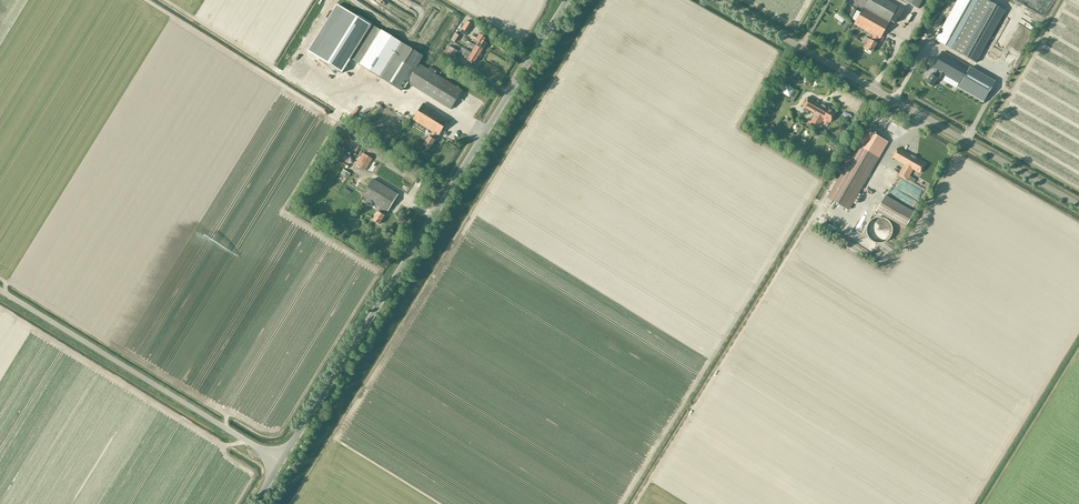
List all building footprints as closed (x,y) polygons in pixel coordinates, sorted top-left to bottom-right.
[(889,22),(898,7),(886,0),(867,0),(863,7),(889,22)] [(917,8),(922,0),(903,0),(917,8)] [(935,40),(955,51),(984,0),(957,0),(935,40)] [(955,51),(975,63),(1005,10),(986,0),(984,0),(955,51)] [(880,39),(889,22),(863,7),(854,24),(874,35),(871,40),(870,40),(868,39),(863,47),(865,48),(871,52),(876,43),(875,43),(878,38),(880,39)] [(359,65),(380,32),(345,10),(316,57),(342,73),(350,60),(351,59),(359,65)] [(461,29),(468,33),(473,25),(466,21),(461,29)] [(359,65),(380,77),(401,43),(381,30),(380,32),(359,65)] [(455,33),(450,40),(454,42),(458,35),(455,33)] [(487,43),(484,42),(486,38),(479,34),(477,37),(474,35),(472,38),(478,42),(476,46),(483,50),(487,43)] [(483,50),(476,46),(469,42),(468,45),(474,48),(471,53),(479,57),(483,50)] [(409,84),(450,109),(462,91),(435,74),(437,71),(429,67),(428,69),(419,64),(410,78),(409,78),(422,56),(401,43),(380,77),(401,91),(403,88),(405,90),(409,84)] [(458,51),(457,50),(448,45),(443,54),(453,60),(453,59),(458,62),(461,56),(456,54),(458,51)] [(479,57),(471,53),(465,49),(463,52),(468,55),(465,59),(474,64),(479,57)] [(944,75),(958,83),(968,66),(942,52),(933,69),(934,70),(932,75),(930,74),(925,83),(932,86),(937,78),(940,80),(942,80),(944,75)] [(969,67),(957,88),(982,102),(994,81),(969,67)] [(789,98),(794,89),(785,84),(780,93),(782,94),(781,95),(783,97),(784,95),(789,98)] [(830,122),(835,113),(808,97),(803,107),(815,114),(808,125),(817,130),(823,119),(830,122)] [(438,135),(448,119),(423,103),(413,120),(432,132),(429,137),(429,136),(423,145),(429,148),(435,140),(434,139),(437,135),(438,135)] [(867,130),(828,198),(848,210),(887,142),(867,130)] [(919,173),(925,163),(898,148),(892,158),(904,165),(898,175),(907,180),(908,178),(911,180),(914,175),(911,173),(913,169),(919,173)] [(365,170),(372,159),(362,153),(355,164),(365,170)] [(375,176),(408,194),(413,184),(381,166),(375,176)] [(387,211),(398,194),(372,179),(362,195),(381,207),(372,220),(379,224),(384,215),(383,215),(386,210),(387,211)] [(884,196),(876,212),(906,227),(914,212),(884,196)] [(892,231),(892,230),(892,229),(892,228),(892,227),(891,225),(891,224),(890,223),(889,222),(889,221),(888,221),(887,220),(886,219),(885,218),(884,218),(882,218),(881,217),(880,217),(879,217),(878,217),(877,217),(876,218),(875,218),(873,219),(872,219),(871,220),(870,221),(869,222),(869,223),(868,224),(867,224),(867,225),(867,226),(867,227),(866,228),(866,229),(866,230),(866,231),(866,232),(866,233),(867,233),(867,234),(867,235),(867,236),(868,237),(869,238),(869,239),(870,239),(870,240),(871,240),(872,241),(874,242),(875,242),(876,243),(877,243),(879,243),(880,243),(881,243),(883,243),(884,242),(885,242),(886,241),(887,240),(888,240),(889,239),(890,237),(891,236),(891,235),(892,234),(892,233),(892,232),(892,231)]
